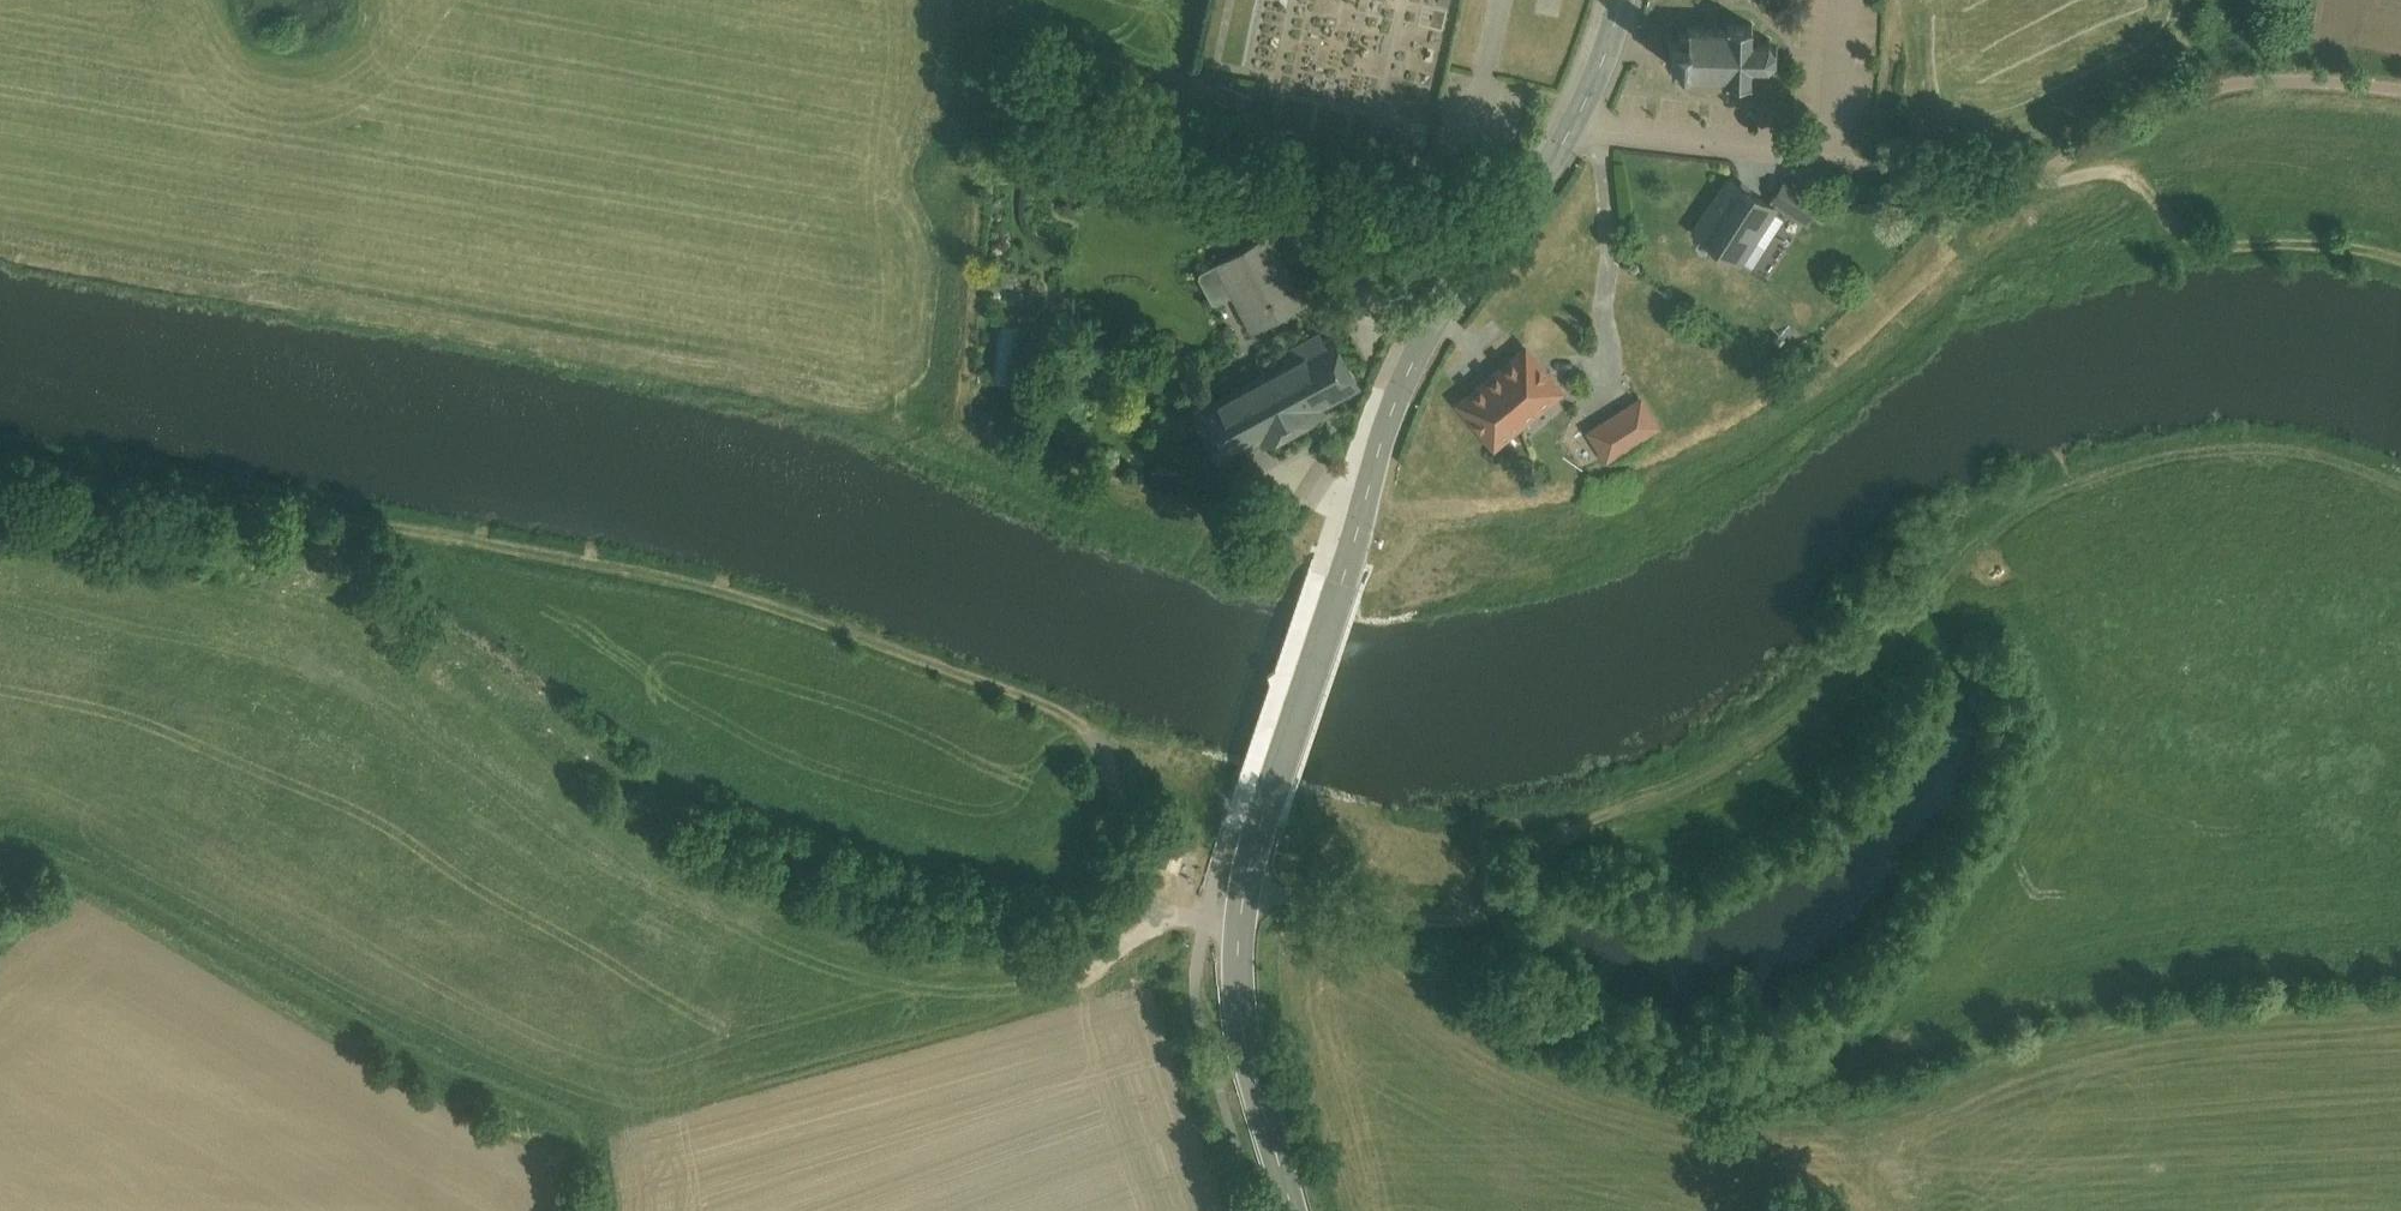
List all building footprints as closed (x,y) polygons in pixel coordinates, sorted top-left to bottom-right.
[(1752,23),(1685,24),(1677,37),(1667,37),(1667,60),(1682,62),(1684,73),(1723,73),(1723,76),(1751,76),(1751,65),(1765,64),(1774,58),(1776,45),(1771,37),(1761,37),(1760,33),(1753,29),(1752,23)] [(1764,196),(1726,168),(1687,221),(1744,263),(1782,211),(1808,229),(1825,204),(1781,172),(1764,196)] [(1256,227),(1208,253),(1242,318),(1290,292),(1256,227)] [(1331,335),(1197,410),(1225,458),(1358,384),(1331,335)] [(1458,403),(1495,445),(1563,384),(1525,342),(1458,403)] [(1584,419),(1598,446),(1651,418),(1637,391),(1584,419)]
